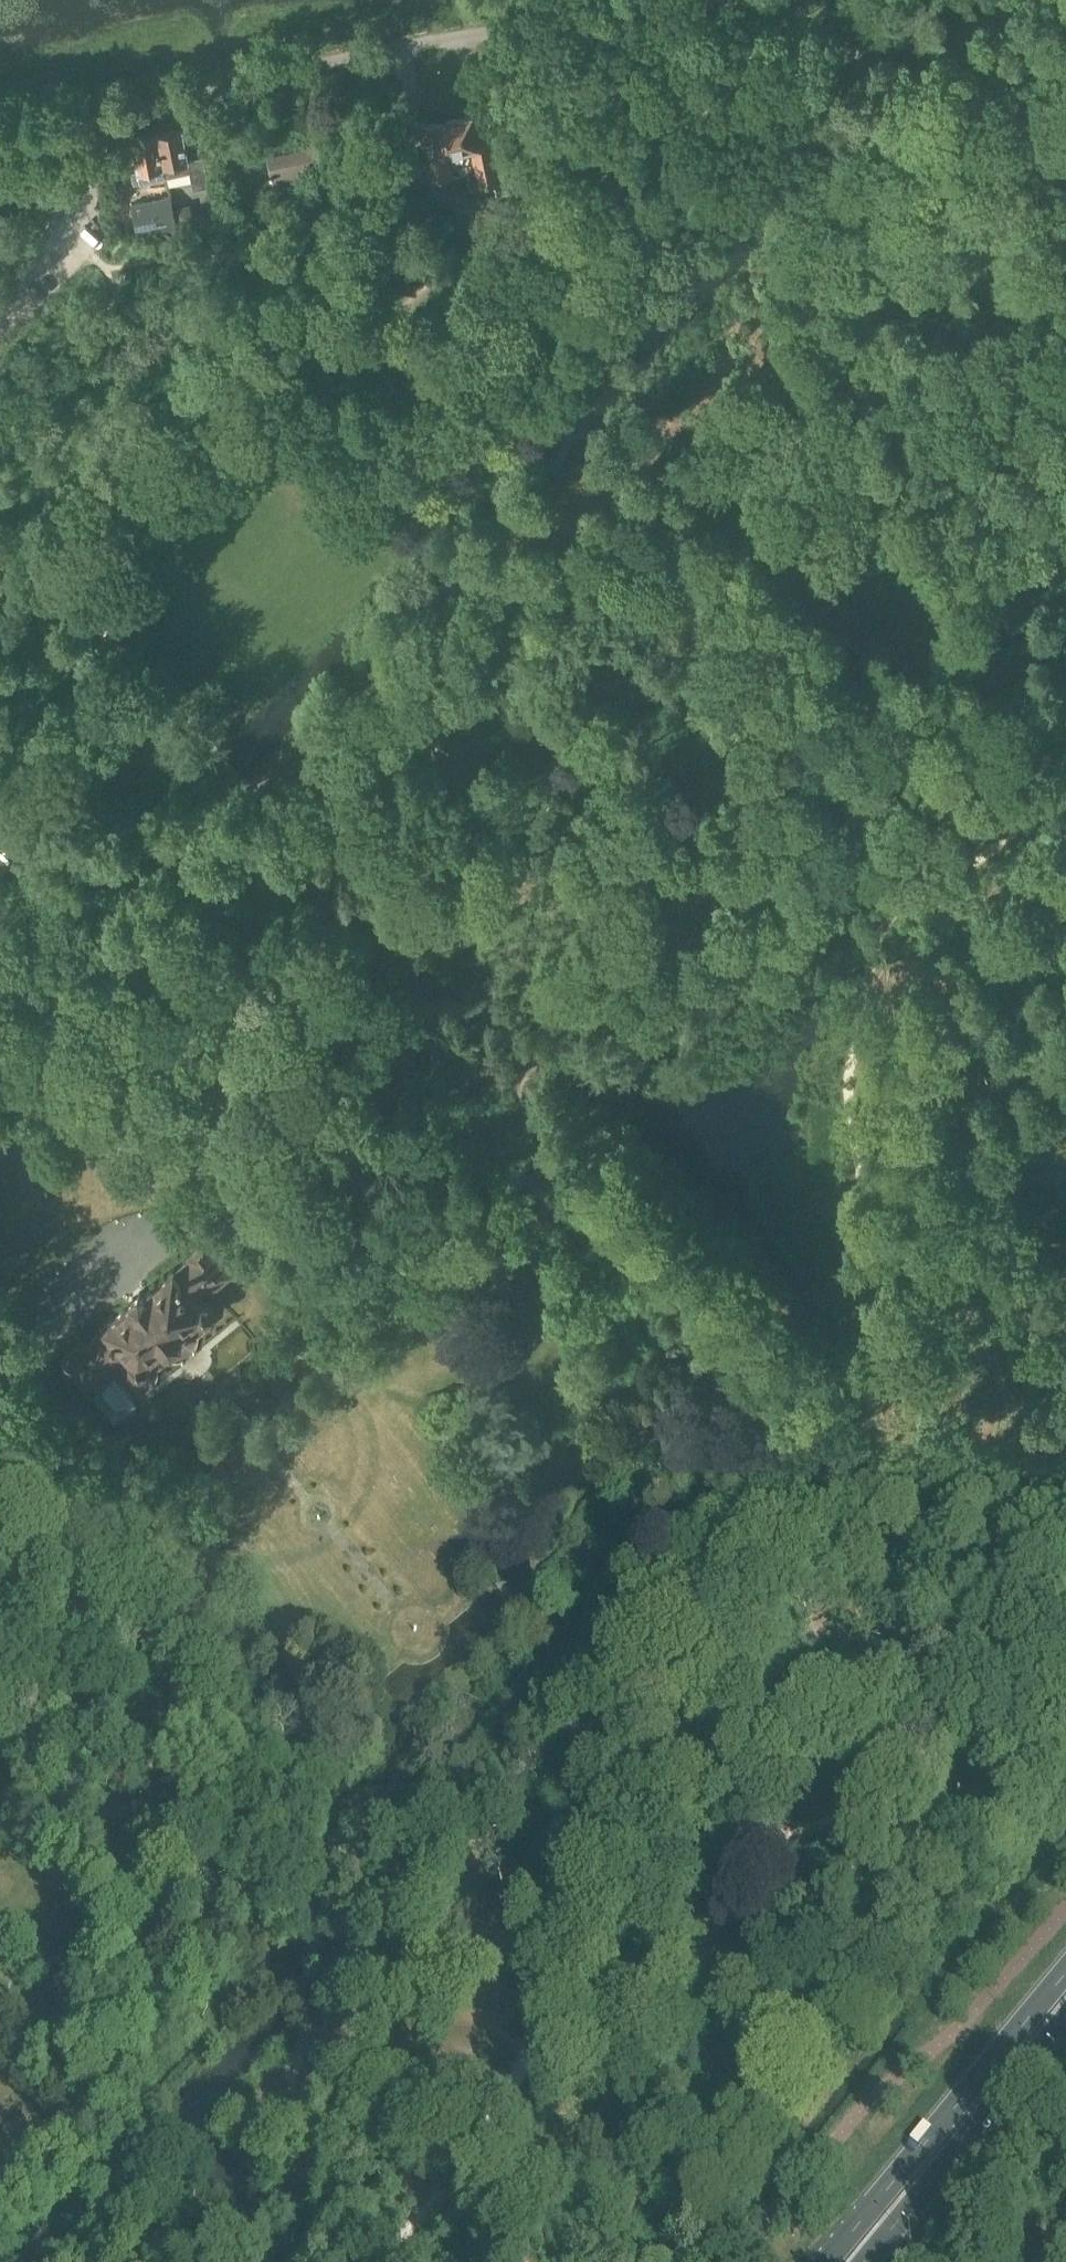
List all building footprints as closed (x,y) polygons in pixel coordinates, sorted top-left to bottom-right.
[(472,185),(503,178),(488,108),(421,121),(432,177),(469,169),(472,185)] [(183,129),(158,134),(165,164),(167,175),(191,171),(194,188),(209,185),(203,155),(189,158),(183,129)] [(139,169),(132,170),(134,182),(167,175),(165,164),(158,134),(133,139),(139,169)] [(314,145),(271,154),(268,154),(275,185),(304,180),(301,168),(319,164),(314,145)] [(179,223),(178,222),(176,212),(173,195),(133,203),(139,231),(179,223)] [(176,212),(178,222),(210,216),(208,205),(176,212)] [(87,1338),(63,1357),(66,1360),(64,1362),(90,1395),(95,1392),(116,1418),(136,1401),(112,1372),(130,1358),(132,1360),(130,1368),(135,1373),(142,1374),(148,1369),(149,1360),(165,1347),(173,1349),(184,1340),(185,1331),(201,1318),(208,1319),(214,1315),(215,1309),(211,1303),(202,1302),(199,1298),(212,1288),(214,1290),(216,1289),(233,1275),(229,1270),(212,1249),(205,1241),(184,1258),(187,1262),(177,1270),(176,1269),(147,1292),(140,1291),(133,1297),(132,1302),(132,1304),(105,1326),(106,1327),(89,1340),(87,1338)]
